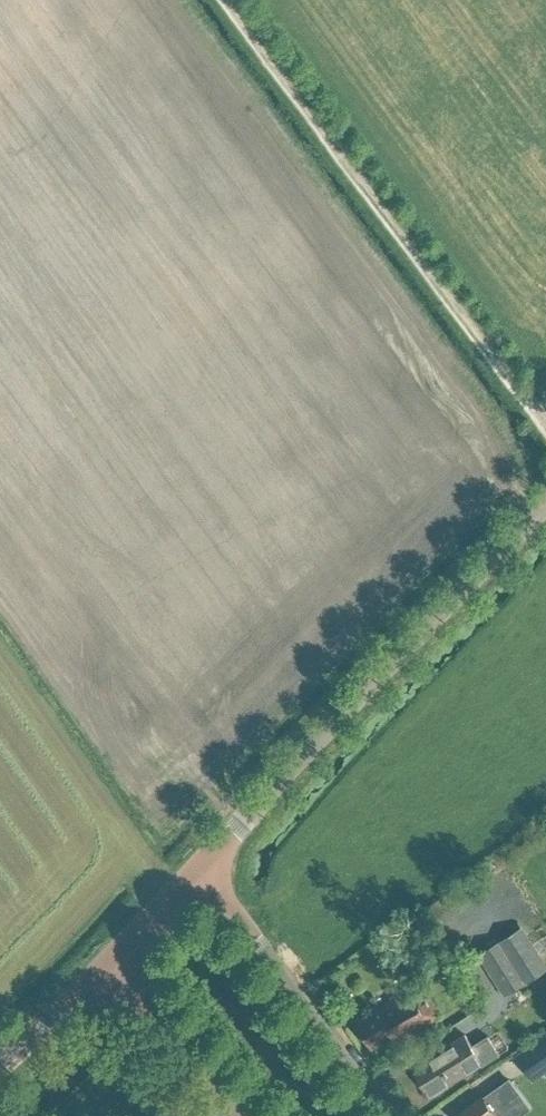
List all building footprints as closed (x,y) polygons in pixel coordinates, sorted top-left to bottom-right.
[(504,992),(545,966),(545,963),(523,926),(479,953),(504,992)] [(398,1042),(441,1017),(421,981),(356,1018),(371,1045),(393,1033),(398,1042)] [(431,1094),(483,1061),(465,1033),(413,1065),(431,1094)] [(533,1076),(545,1066),(545,1034),(517,1054),(533,1076)] [(509,1078),(484,1096),(483,1094),(457,1113),(459,1115),(515,1115),(529,1106),(509,1078)]
